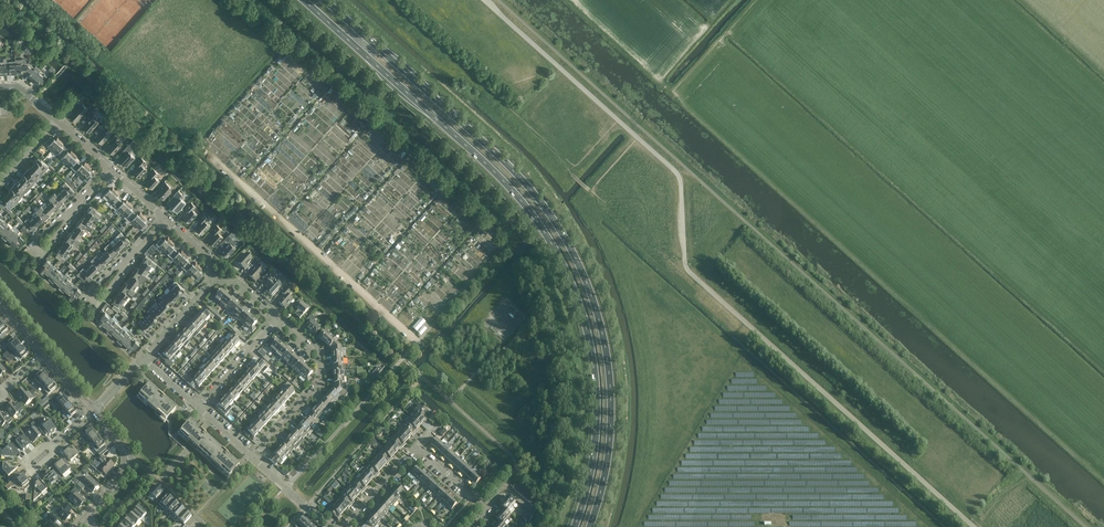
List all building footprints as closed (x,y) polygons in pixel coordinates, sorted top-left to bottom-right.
[(22,60),(15,61),(16,73),(22,72),(25,74),(29,63),(22,63),(22,60)] [(6,61),(7,73),(7,75),(12,74),(12,73),(16,73),(15,61),(9,61),(9,62),(6,62),(6,61)] [(34,67),(29,63),(25,74),(28,75),(33,79),(41,70),(36,66),(34,67)] [(41,70),(33,79),(36,82),(35,83),(39,86),(47,77),(45,74),(44,75),(40,71),(41,70)] [(77,121),(88,109),(81,103),(80,104),(77,101),(71,108),(74,110),(70,115),(77,121)] [(95,119),(97,117),(91,111),(83,121),(86,118),(89,120),(83,126),(85,128),(85,129),(87,131),(88,131),(90,133),(99,123),(95,119)] [(102,144),(110,135),(106,132),(110,128),(104,122),(95,132),(99,128),(102,130),(95,137),(102,144)] [(113,154),(121,145),(115,140),(118,137),(115,134),(109,142),(113,137),(116,139),(107,149),(110,151),(110,152),(112,154),(113,154)] [(47,146),(52,150),(61,140),(57,137),(56,139),(54,138),(53,139),(50,137),(46,142),(48,145),(47,146)] [(61,140),(52,150),(56,154),(57,153),(60,155),(65,149),(63,147),(64,146),(62,145),(64,143),(61,140)] [(129,152),(131,150),(131,149),(128,145),(121,153),(124,156),(120,160),(127,166),(135,157),(132,154),(131,153),(129,152)] [(67,151),(65,149),(60,155),(62,157),(61,158),(66,162),(74,152),(71,150),(70,151),(68,150),(67,151)] [(74,152),(66,162),(70,166),(71,165),(73,167),(79,161),(77,159),(77,158),(76,157),(77,155),(74,152)] [(35,163),(33,165),(43,174),(49,167),(38,157),(34,162),(35,163)] [(135,175),(137,176),(138,176),(140,178),(147,169),(144,166),(143,165),(146,162),(141,157),(136,162),(139,165),(133,172),(135,173),(135,174),(135,175)] [(81,163),(79,161),(73,167),(76,170),(75,170),(79,175),(88,165),(85,162),(83,164),(82,162),(81,163)] [(30,166),(26,171),(36,181),(43,174),(33,165),(31,167),(30,166)] [(88,165),(79,175),(84,179),(85,178),(87,180),(92,175),(90,173),(91,171),(90,169),(91,168),(88,165)] [(160,181),(156,178),(156,176),(159,174),(154,169),(149,174),(152,177),(146,183),(152,189),(160,181)] [(22,177),(21,179),(30,187),(36,181),(26,171),(21,176),(22,177)] [(18,180),(13,185),(24,195),(30,187),(21,179),(19,181),(18,180)] [(164,199),(171,192),(167,188),(170,186),(165,181),(160,187),(162,189),(158,194),(164,199)] [(64,187),(60,190),(67,198),(71,194),(72,195),(75,192),(65,182),(62,185),(64,187)] [(10,191),(8,193),(18,201),(24,195),(13,185),(9,190),(10,191)] [(103,196),(107,200),(116,190),(113,187),(111,189),(110,187),(108,189),(106,187),(101,192),(103,194),(103,196)] [(55,192),(52,195),(61,205),(64,202),(63,201),(67,198),(60,190),(57,194),(55,192)] [(116,190),(107,200),(112,204),(113,203),(115,205),(121,199),(118,197),(119,196),(118,194),(119,193),(116,190)] [(177,211),(178,212),(181,207),(182,208),(183,207),(182,206),(186,202),(183,199),(185,196),(178,190),(167,202),(167,203),(171,199),(174,202),(171,206),(174,209),(174,210),(177,211)] [(5,194),(1,199),(11,208),(18,201),(8,193),(6,195),(5,194)] [(51,200),(47,203),(54,211),(58,207),(59,208),(61,205),(52,195),(49,198),(51,200)] [(123,201),(121,199),(115,205),(117,207),(116,208),(121,212),(130,202),(127,200),(125,201),(123,200),(123,201)] [(130,202),(121,212),(126,216),(126,215),(129,217),(134,211),(132,209),(133,208),(131,207),(133,205),(130,202)] [(190,222),(197,214),(193,210),(196,206),(191,202),(186,207),(189,210),(183,217),(190,222)] [(41,205),(38,208),(48,218),(51,215),(50,214),(54,211),(47,203),(43,207),(41,205)] [(101,214),(90,206),(88,209),(89,210),(85,214),(93,220),(97,216),(99,218),(101,214)] [(351,216),(358,209),(355,206),(348,214),(351,216)] [(37,212),(33,216),(40,223),(44,220),(45,220),(48,218),(38,208),(36,210),(37,212)] [(137,213),(134,211),(129,217),(131,219),(130,220),(135,225),(144,215),(140,212),(139,214),(137,212),(137,213)] [(93,220),(85,214),(82,218),(81,218),(79,221),(90,229),(92,226),(90,224),(93,220)] [(208,228),(210,225),(207,222),(207,221),(208,218),(203,214),(199,219),(202,221),(196,228),(198,230),(197,231),(198,232),(199,233),(200,232),(202,234),(205,231),(207,231),(209,229),(208,228)] [(144,215),(135,225),(139,229),(140,228),(143,230),(147,225),(145,222),(147,221),(145,219),(147,218),(144,215)] [(28,218),(25,221),(34,231),(37,228),(36,227),(40,223),(33,216),(30,220),(28,218)] [(90,229),(79,221),(77,224),(77,225),(74,229),(82,235),(85,231),(87,232),(90,229)] [(0,231),(3,234),(2,235),(4,237),(12,228),(7,223),(0,231)] [(223,237),(220,234),(220,232),(222,230),(217,225),(212,230),(215,233),(209,240),(215,246),(223,237)] [(12,228),(4,237),(6,239),(7,238),(10,240),(17,233),(12,228)] [(82,235),(74,229),(71,233),(70,232),(68,236),(79,244),(81,241),(79,239),(82,235)] [(130,242),(121,232),(118,235),(120,237),(116,240),(123,248),(127,244),(127,245),(130,242)] [(17,233),(10,240),(13,243),(12,244),(14,246),(18,242),(20,244),(24,239),(17,233)] [(233,246),(236,242),(228,235),(220,244),(221,243),(225,246),(221,251),(228,257),(236,248),(233,246)] [(79,244),(68,236),(65,239),(66,239),(63,244),(71,250),(74,245),(76,247),(79,244)] [(161,252),(162,250),(171,240),(168,237),(167,239),(165,237),(164,239),(161,237),(156,242),(159,244),(158,245),(156,247),(161,252)] [(110,242),(107,245),(117,255),(120,252),(119,251),(123,248),(116,240),(112,244),(110,242)] [(171,240),(162,250),(167,254),(168,253),(170,255),(176,248),(174,246),(173,244),(174,243),(171,240)] [(71,250),(63,244),(60,248),(59,247),(56,250),(67,259),(70,255),(67,254),(71,250)] [(117,255),(107,245),(104,248),(106,250),(102,253),(109,260),(113,257),(114,258),(117,255)] [(178,250),(176,248),(170,255),(173,257),(172,258),(176,262),(185,252),(182,249),(180,251),(179,250),(178,250)] [(185,252),(176,262),(181,266),(182,265),(184,267),(190,261),(188,259),(188,258),(187,257),(188,255),(185,252)] [(97,255),(94,258),(103,268),(106,265),(105,264),(109,260),(102,253),(99,257),(97,255)] [(253,266),(254,267),(260,260),(259,259),(257,261),(255,259),(254,260),(246,253),(238,263),(245,270),(250,264),(252,267),(253,266)] [(64,263),(66,260),(58,254),(56,256),(64,263)] [(144,260),(141,264),(149,270),(152,266),(154,267),(157,264),(146,256),(143,259),(144,260)] [(103,268),(94,258),(91,260),(93,262),(89,266),(96,273),(100,270),(101,270),(103,268)] [(44,271),(47,274),(54,266),(47,260),(43,264),(44,266),(40,270),(43,272),(44,271)] [(260,260),(254,267),(256,269),(249,276),(256,282),(256,281),(260,276),(263,279),(269,272),(267,270),(265,270),(265,271),(261,267),(261,265),(259,263),(261,260),(260,260)] [(192,263),(190,261),(184,267),(186,269),(185,270),(190,274),(199,265),(196,262),(194,264),(193,262),(192,263)] [(149,270),(141,264),(137,268),(134,271),(145,279),(148,276),(145,274),(149,270)] [(199,265),(190,274),(195,279),(196,278),(198,280),(203,274),(200,272),(202,271),(200,269),(202,267),(199,265)] [(54,266),(47,274),(50,276),(49,277),(51,279),(59,270),(54,266)] [(83,268),(80,271),(90,281),(93,278),(92,277),(96,273),(89,266),(85,270),(83,268)] [(59,270),(51,279),(53,281),(54,280),(57,283),(64,275),(59,270)] [(145,279),(134,271),(132,274),(133,275),(129,279),(137,285),(141,281),(143,282),(145,279)] [(64,275),(57,283),(60,285),(59,287),(61,289),(70,280),(64,275)] [(137,285),(129,279),(126,283),(125,282),(123,286),(134,294),(136,291),(134,289),(137,285)] [(272,297),(281,287),(274,281),(274,282),(271,279),(265,285),(268,288),(266,291),(272,297)] [(70,280),(61,289),(64,291),(65,290),(68,292),(75,284),(70,280)] [(174,285),(171,289),(178,296),(181,292),(182,293),(185,290),(185,289),(175,280),(172,283),(174,285)] [(75,284),(68,292),(70,295),(69,296),(72,298),(76,294),(77,295),(81,290),(75,284)] [(134,294),(123,286),(121,289),(122,289),(118,294),(126,300),(129,295),(131,297),(134,294)] [(285,308),(293,299),(289,296),(292,292),(287,288),(282,293),(285,295),(279,303),(285,308)] [(165,291),(162,294),(173,304),(176,300),(175,299),(178,296),(171,289),(167,293),(165,291)] [(214,298),(220,303),(227,295),(221,290),(214,298)] [(126,300),(118,294),(115,298),(114,297),(112,300),(122,309),(125,305),(123,304),(126,300)] [(162,299),(158,303),(166,310),(169,306),(170,307),(173,304),(162,294),(160,297),(162,299)] [(227,295),(220,303),(226,309),(236,298),(233,296),(231,298),(227,295)] [(236,298),(226,309),(232,314),(239,306),(236,303),(238,300),(236,298)] [(306,311),(308,308),(305,306),(306,305),(302,302),(301,303),(298,300),(293,306),(296,309),(297,308),(299,310),(295,314),(300,319),(307,311),(306,311)] [(152,305),(150,308),(160,318),(163,314),(162,313),(166,310),(158,303),(154,307),(152,305)] [(209,304),(206,306),(212,312),(215,309),(209,304)] [(239,306),(232,314),(238,319),(247,309),(245,307),(243,309),(239,306)] [(149,313),(146,317),(153,323),(156,320),(157,321),(160,318),(150,308),(147,311),(149,313)] [(247,309),(238,319),(244,325),(251,317),(248,313),(250,311),(247,309)] [(203,310),(199,315),(205,321),(210,316),(212,318),(214,316),(209,311),(207,313),(203,310)] [(102,323),(105,326),(112,318),(105,312),(101,317),(102,318),(99,322),(101,324),(102,323)] [(205,321),(199,315),(194,320),(201,326),(205,321)] [(315,335),(320,329),(313,322),(316,319),(311,315),(306,321),(308,324),(305,327),(315,335)] [(140,319),(137,322),(147,331),(148,331),(151,328),(150,327),(153,323),(146,317),(142,321),(140,319)] [(251,317),(244,325),(250,330),(257,322),(251,317)] [(112,318),(105,326),(108,328),(107,329),(109,332),(117,323),(112,318)] [(413,328),(417,332),(426,322),(421,318),(413,328)] [(201,326),(194,320),(190,325),(196,331),(199,333),(203,328),(201,326)] [(0,323),(0,336),(8,330),(5,326),(4,327),(0,323)] [(117,323),(109,332),(111,334),(113,332),(115,335),(122,327),(117,323)] [(196,331),(190,325),(185,330),(192,336),(196,331)] [(421,336),(427,329),(424,326),(418,333),(421,336)] [(122,327),(115,335),(118,337),(117,339),(119,341),(128,332),(122,327)] [(322,340),(325,343),(332,336),(328,332),(329,331),(326,328),(318,338),(321,341),(322,340)] [(192,336),(185,330),(181,335),(187,341),(192,336)] [(236,333),(242,339),(245,336),(239,330),(236,333)] [(128,332),(119,341),(122,343),(123,342),(126,344),(133,337),(128,332)] [(232,336),(228,341),(235,347),(239,342),(236,339),(238,337),(232,332),(230,334),(232,336)] [(187,341),(181,335),(176,340),(183,346),(187,341)] [(332,336),(325,343),(330,347),(331,350),(342,345),(336,340),(337,340),(332,336)] [(133,337),(126,344),(128,347),(127,348),(130,350),(134,346),(135,347),(139,343),(133,337)] [(12,350),(14,353),(21,347),(17,343),(18,342),(15,338),(6,345),(11,351),(12,350)] [(183,346),(176,340),(172,345),(179,350),(183,346)] [(270,348),(276,353),(283,345),(277,340),(270,348)] [(228,341),(224,346),(230,352),(235,347),(228,341)] [(179,350),(172,345),(168,349),(174,355),(179,350)] [(283,345),(276,353),(282,359),(291,348),(289,346),(287,348),(283,345)] [(342,345),(331,350),(333,353),(333,359),(343,358),(343,352),(342,352),(342,345)] [(224,346),(219,351),(226,357),(230,352),(224,346)] [(24,351),(21,347),(14,353),(16,355),(15,356),(20,361),(28,354),(29,354),(25,350),(24,351)] [(291,348),(282,359),(288,364),(295,356),(291,353),(294,350),(291,348)] [(174,355),(168,349),(163,355),(161,357),(166,362),(165,363),(171,368),(174,364),(172,362),(176,357),(174,355)] [(219,351),(215,356),(221,362),(226,357),(219,351)] [(262,356),(268,362),(270,359),(264,354),(262,356)] [(215,356),(210,361),(217,367),(221,362),(215,356)] [(295,356),(288,364),(294,369),(303,359),(301,357),(298,359),(295,356)] [(343,358),(333,359),(333,364),(332,364),(332,368),(345,368),(345,364),(343,364),(343,358)] [(303,359),(294,369),(299,375),(307,367),(303,364),(306,361),(303,359)] [(259,360),(254,365),(261,371),(265,366),(268,368),(270,366),(264,361),(262,363),(259,360)] [(210,361),(206,366),(212,372),(217,367),(210,361)] [(261,371),(254,365),(250,370),(256,376),(261,371)] [(206,366),(201,371),(208,377),(212,372),(206,366)] [(372,373),(375,376),(382,369),(378,366),(372,373)] [(307,367),(299,375),(306,380),(313,372),(307,367)] [(345,368),(332,368),(332,373),(334,373),(334,378),(344,377),(344,371),(345,371),(345,368)] [(256,376),(250,370),(245,375),(252,381),(256,376)] [(40,384),(42,386),(49,380),(45,376),(47,375),(43,371),(34,379),(39,384),(40,384)] [(201,371),(197,376),(203,382),(208,377),(201,371)] [(194,374),(190,379),(188,381),(194,386),(196,384),(199,387),(203,382),(197,376),(194,374)] [(252,381),(245,375),(241,380),(247,386),(252,381)] [(344,377),(334,378),(334,384),(333,387),(348,392),(347,383),(344,383),(344,377)] [(49,380),(42,386),(44,389),(43,389),(48,395),(57,387),(57,388),(57,387),(54,383),(52,384),(49,380)] [(247,386),(241,380),(236,385),(243,391),(247,386)] [(292,383),(298,389),(300,386),(294,380),(292,383)] [(288,387),(284,391),(290,397),(295,392),(291,389),(293,387),(288,382),(286,384),(288,387)] [(150,385),(140,396),(167,421),(177,409),(165,399),(165,398),(165,397),(165,396),(163,395),(162,396),(150,385)] [(243,391),(236,385),(232,390),(239,396),(243,391)] [(348,392),(333,387),(332,390),(328,394),(336,401),(339,396),(341,398),(343,399),(344,398),(349,392),(348,392)] [(31,401),(34,398),(29,392),(26,394),(22,390),(16,395),(25,406),(31,400),(31,401)] [(239,396),(232,390),(228,395),(234,401),(239,396)] [(284,391),(279,396),(286,402),(290,397),(284,391)] [(336,401),(328,394),(325,398),(324,397),(321,400),(330,409),(333,406),(332,405),(336,401)] [(60,408),(63,410),(69,404),(66,400),(67,399),(64,395),(63,395),(64,396),(55,403),(60,408)] [(234,401),(228,395),(223,400),(230,405),(234,401)] [(279,396),(275,401),(281,407),(286,402),(279,396)] [(41,407),(50,400),(47,397),(42,401),(41,400),(38,402),(41,407)] [(230,405),(223,400),(219,405),(222,408),(220,410),(226,415),(228,413),(225,410),(230,405)] [(330,409),(321,400),(318,404),(319,405),(316,408),(323,415),(327,410),(328,411),(330,409)] [(275,401),(270,406),(277,412),(281,407),(275,401)] [(18,415),(24,410),(18,404),(16,406),(15,406),(12,403),(9,406),(9,407),(7,408),(6,408),(6,409),(13,417),(16,415),(17,415),(18,415)] [(73,409),(69,404),(63,410),(65,413),(64,413),(68,419),(77,412),(77,411),(74,407),(73,409)] [(270,406),(266,411),(272,417),(277,412),(270,406)] [(323,415),(316,408),(313,411),(312,411),(308,414),(318,422),(320,420),(319,419),(323,415)] [(264,414),(261,416),(268,422),(272,417),(266,411),(263,409),(261,411),(264,414)] [(416,414),(413,418),(420,424),(424,420),(425,422),(428,418),(418,409),(415,413),(416,414)] [(13,421),(9,416),(6,418),(1,412),(0,413),(0,425),(2,427),(8,421),(10,424),(13,421)] [(319,423),(318,422),(308,414),(305,417),(306,418),(303,422),(311,429),(315,424),(316,426),(318,426),(319,425),(319,423)] [(261,416),(257,421),(263,427),(268,422),(261,416)] [(39,428),(46,436),(48,434),(49,435),(56,429),(47,418),(44,418),(40,421),(40,424),(41,426),(39,428)] [(408,420),(405,424),(415,433),(418,430),(417,428),(420,424),(413,418),(409,421),(408,420)] [(224,452),(206,436),(206,435),(206,434),(206,433),(203,430),(202,432),(199,429),(205,423),(202,420),(196,427),(190,421),(183,428),(184,429),(179,435),(228,479),(240,466),(228,456),(229,455),(229,454),(228,453),(226,451),(224,452)] [(257,421),(252,426),(259,432),(263,427),(257,421)] [(36,430),(39,428),(34,422),(31,424),(33,427),(31,429),(30,429),(25,433),(26,433),(27,432),(34,441),(33,442),(38,438),(38,437),(41,435),(40,435),(36,430)] [(311,429),(303,422),(300,425),(299,424),(296,428),(305,436),(308,434),(307,433),(311,429)] [(415,433),(405,424),(402,427),(403,428),(400,432),(407,439),(411,435),(412,436),(415,433)] [(252,426),(250,429),(247,427),(243,431),(249,436),(251,434),(254,437),(259,432),(252,426)] [(305,436),(296,428),(293,431),(294,432),(291,436),(298,442),(302,438),(303,439),(305,436)] [(83,436),(81,438),(86,443),(86,442),(89,445),(91,444),(97,438),(94,434),(95,433),(92,429),(84,435),(83,436)] [(395,435),(392,438),(403,447),(406,444),(404,442),(407,439),(400,432),(397,436),(395,435)] [(27,444),(30,441),(24,434),(21,437),(20,439),(17,439),(19,447),(20,447),(23,451),(29,446),(27,444)] [(298,442),(291,436),(288,439),(287,438),(284,442),(293,450),(295,448),(294,447),(298,442)] [(97,438),(91,444),(93,446),(92,447),(97,452),(99,455),(106,449),(104,446),(105,445),(106,445),(102,441),(101,442),(97,438)] [(403,447),(392,438),(389,441),(391,443),(387,446),(395,453),(398,449),(400,451),(403,447)] [(431,444),(435,448),(441,442),(437,438),(431,444)] [(293,450),(284,442),(281,445),(282,446),(278,449),(286,456),(290,452),(291,453),(293,450)] [(441,442),(435,448),(440,452),(446,446),(441,442)] [(15,453),(17,451),(12,444),(6,449),(2,448),(1,457),(15,458),(14,458),(15,453)] [(79,458),(82,455),(74,446),(71,448),(70,447),(64,453),(71,461),(77,456),(79,458)] [(382,449),(379,453),(390,462),(393,458),(391,457),(395,453),(387,446),(384,450),(382,449)] [(446,446),(440,452),(444,456),(450,450),(446,446)] [(271,456),(268,459),(275,465),(278,462),(281,464),(283,461),(282,461),(286,456),(278,449),(275,453),(274,452),(271,456)] [(450,450),(444,456),(449,460),(455,454),(450,450)] [(390,462),(379,453),(376,456),(378,457),(374,461),(382,468),(385,464),(387,465),(390,462)] [(455,454),(449,460),(453,464),(459,458),(455,454)] [(102,455),(93,465),(93,467),(96,470),(98,470),(99,469),(106,474),(114,465),(108,459),(107,460),(102,455)] [(459,458),(453,464),(458,468),(464,462),(459,458)] [(72,473),(75,471),(65,459),(63,460),(62,460),(54,466),(63,476),(70,470),(72,473)] [(370,464),(367,467),(377,476),(380,473),(378,471),(382,468),(374,461),(371,465),(370,464)] [(464,462),(458,468),(462,472),(468,466),(464,462)] [(15,479),(21,474),(20,474),(19,475),(10,463),(1,463),(0,471),(0,472),(2,474),(5,472),(8,476),(8,481),(10,483),(15,479)] [(468,466),(462,472),(467,476),(472,470),(468,466)] [(377,476),(367,467),(364,470),(365,471),(362,475),(369,482),(372,478),(374,480),(377,476)] [(416,467),(411,474),(415,478),(421,472),(416,467)] [(62,479),(54,470),(51,473),(49,471),(43,476),(47,481),(48,480),(51,484),(57,479),(59,481),(62,479)] [(472,470),(467,476),(471,480),(477,474),(472,470)] [(426,476),(421,472),(415,478),(420,482),(426,476)] [(21,474),(15,479),(17,482),(14,485),(17,489),(18,487),(22,488),(25,490),(29,487),(27,484),(29,483),(24,476),(23,477),(21,474)] [(477,474),(471,480),(476,484),(482,478),(477,474)] [(357,478),(354,481),(364,491),(367,487),(366,486),(369,482),(362,475),(358,479),(357,478)] [(430,480),(426,476),(420,482),(424,486),(430,480)] [(92,493),(99,486),(89,477),(83,484),(80,481),(77,485),(83,490),(85,486),(92,493)] [(36,483),(36,486),(35,487),(35,488),(34,496),(34,501),(38,497),(46,490),(45,489),(48,486),(42,479),(40,481),(39,480),(38,481),(38,483),(36,483)] [(434,484),(430,480),(424,486),(429,490),(434,484)] [(364,491),(354,481),(351,485),(352,486),(349,490),(356,496),(360,493),(361,494),(364,491)] [(439,487),(434,484),(429,490),(433,494),(439,487)] [(157,500),(164,492),(157,486),(150,494),(157,500)] [(74,495),(71,499),(79,507),(85,501),(78,495),(81,492),(75,487),(71,492),(74,495)] [(399,487),(395,491),(401,497),(405,492),(399,487)] [(443,491),(439,487),(433,494),(438,498),(443,491)] [(344,492),(341,496),(351,505),(355,502),(353,500),(356,496),(349,490),(345,494),(344,492)] [(401,497),(395,491),(391,496),(397,501),(401,497)] [(448,495),(443,491),(438,498),(442,502),(448,495)] [(160,503),(166,509),(174,501),(168,495),(160,503)] [(452,499),(448,495),(442,502),(447,506),(452,499)] [(351,505),(341,496),(338,499),(339,500),(336,504),(343,511),(347,507),(349,508),(351,505)] [(397,501),(391,496),(387,500),(393,506),(397,501)] [(509,496),(505,501),(511,507),(515,502),(509,496)] [(457,504),(452,499),(447,506),(451,510),(457,504)] [(393,506),(387,500),(383,504),(389,510),(393,506)] [(174,501),(166,509),(172,514),(179,506),(174,501)] [(511,507),(505,501),(500,506),(504,509),(505,509),(507,511),(511,507)] [(69,512),(72,509),(67,504),(64,508),(62,506),(56,513),(66,521),(71,514),(69,512)] [(328,510),(330,512),(339,520),(342,516),(340,515),(343,511),(336,504),(333,507),(332,506),(328,510)] [(389,510),(383,504),(379,509),(385,515),(389,510)] [(179,506),(172,514),(178,519),(185,511),(179,506)] [(139,507),(133,513),(141,520),(146,514),(139,507)] [(385,515),(379,509),(375,513),(381,519),(385,515)] [(511,515),(507,511),(505,509),(504,509),(501,513),(507,519),(511,515)] [(527,510),(523,515),(523,514),(520,517),(527,522),(527,521),(531,513),(527,510)] [(185,511),(178,519),(184,525),(191,517),(185,511)] [(141,520),(133,513),(128,519),(136,526),(141,520)] [(381,519),(375,513),(371,518),(377,523),(381,519)] [(507,519),(501,513),(496,518),(500,522),(503,524),(507,519)] [(42,523),(46,526),(59,526),(55,523),(58,520),(51,514),(47,518),(42,523)] [(296,526),(303,526),(308,521),(304,517),(296,526)] [(371,518),(367,522),(372,526),(374,526),(377,523),(371,518)]
